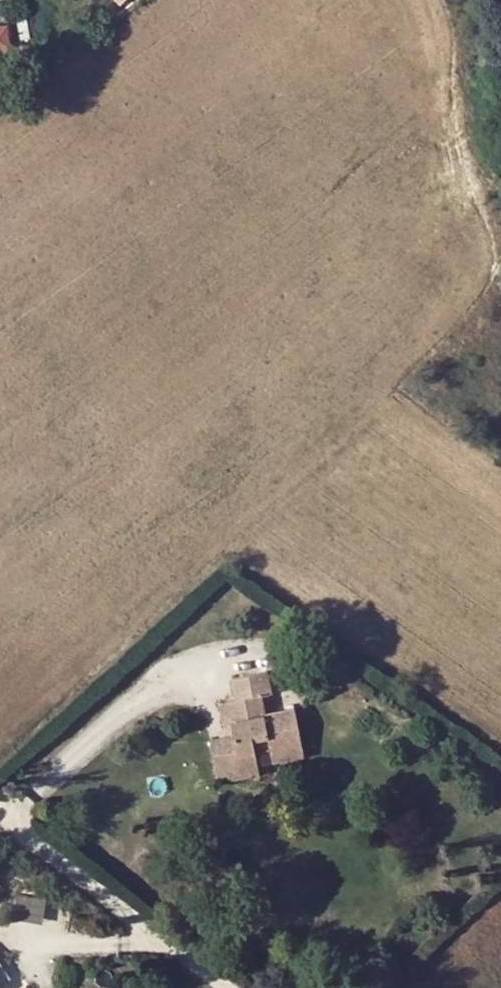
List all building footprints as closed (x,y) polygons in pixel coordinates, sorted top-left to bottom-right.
[(268,700),(265,678),(230,684),(233,705),(226,707),(230,743),(219,745),(207,746),(212,783),(226,782),(241,780),(238,760),(257,757),(265,756),(266,762),(299,757),(292,715),(261,720),(258,701),(268,700)] [(230,743),(226,707),(214,709),(219,745),(230,743)] [(238,760),(241,780),(226,782),(226,789),(261,783),(257,757),(238,760)] [(267,771),(300,766),(299,757),(266,762),(267,771)]
